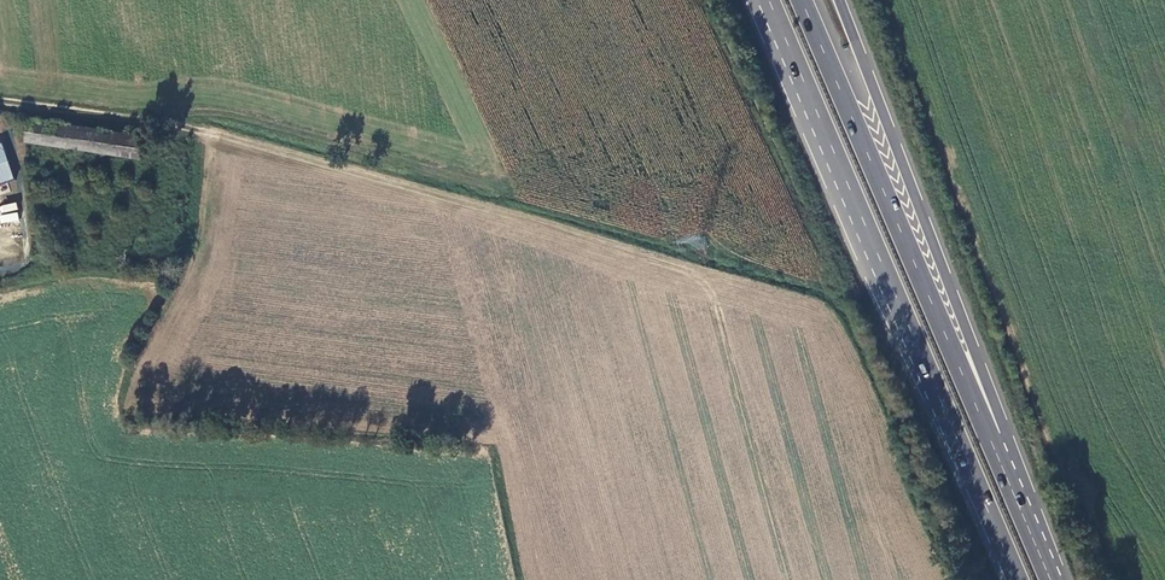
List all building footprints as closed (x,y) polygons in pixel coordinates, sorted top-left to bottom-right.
[(145,139),(30,123),(28,146),(140,161),(145,139)] [(0,147),(0,187),(17,181),(5,146),(0,147)] [(18,221),(17,203),(0,205),(0,212),(1,222),(18,221)]
